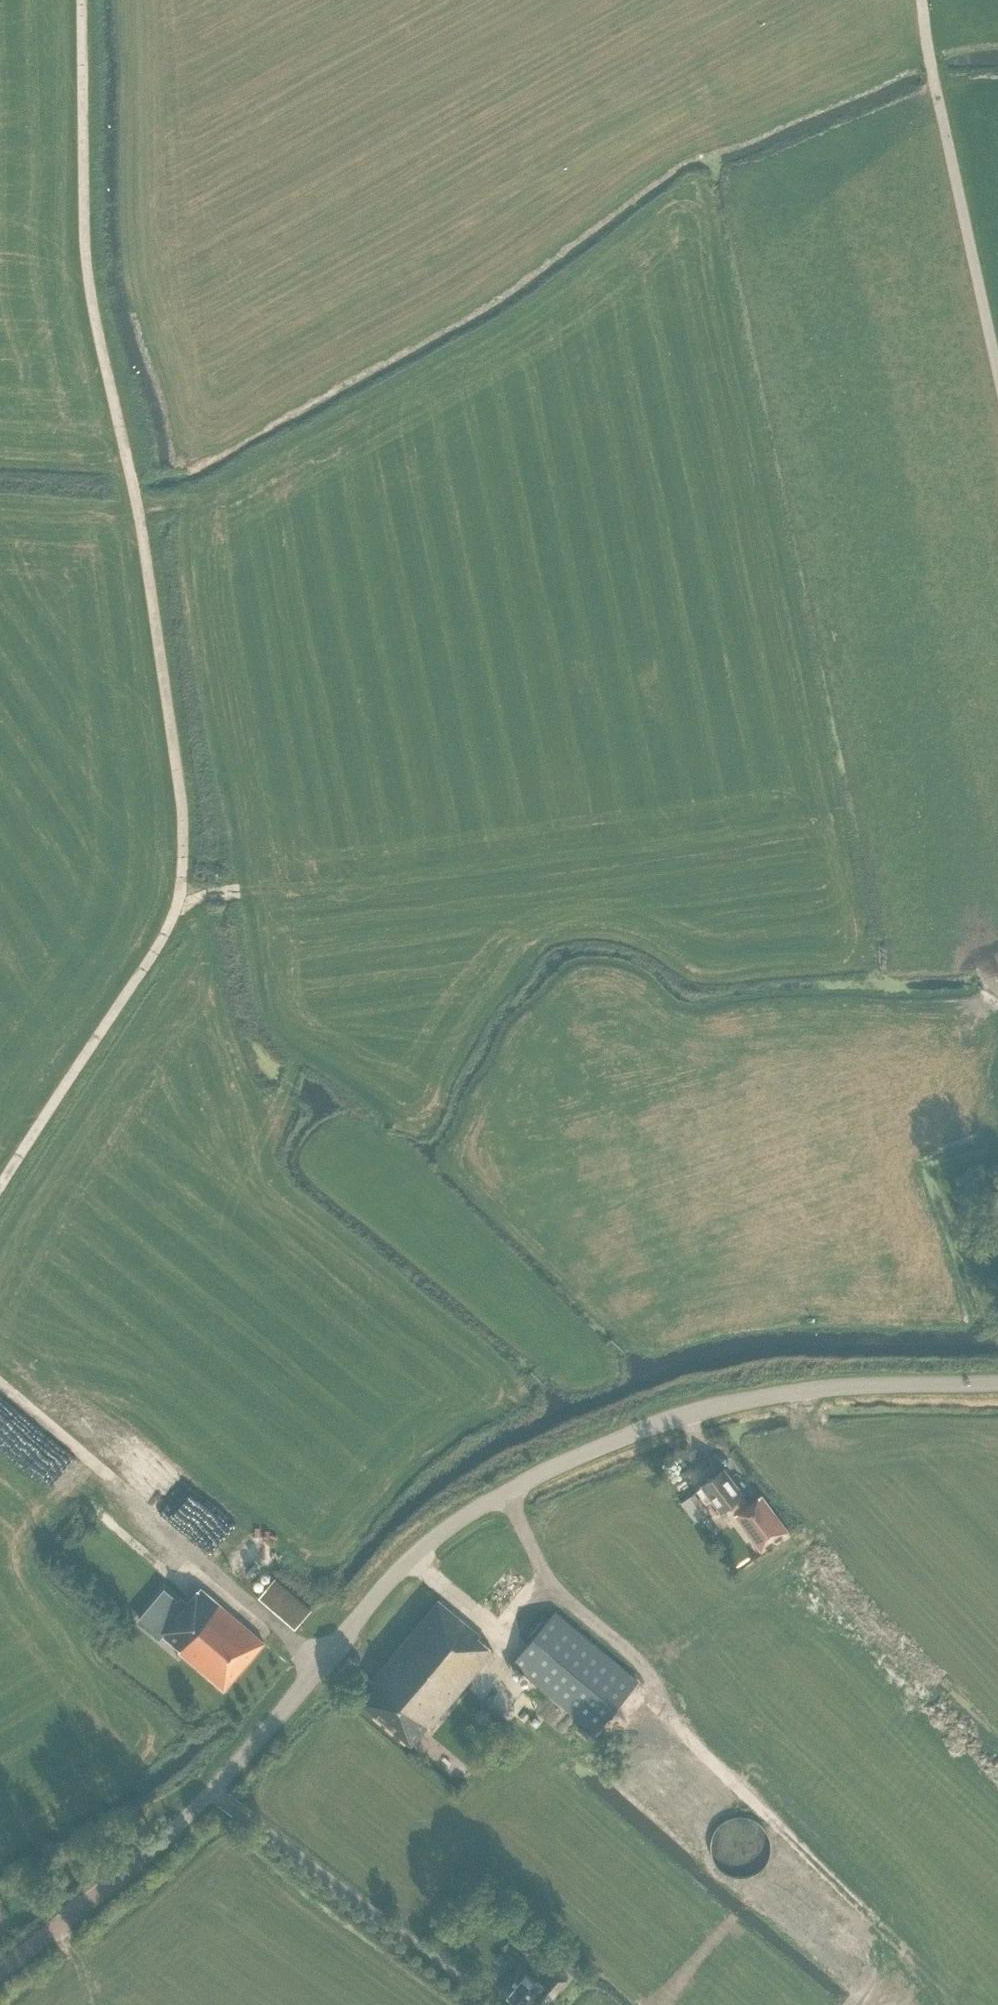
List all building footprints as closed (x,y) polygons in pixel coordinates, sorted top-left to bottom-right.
[(702,1485),(703,1486),(698,1490),(706,1501),(711,1498),(721,1510),(730,1504),(737,1514),(728,1520),(754,1555),(787,1531),(761,1496),(748,1505),(741,1495),(743,1494),(723,1469),(702,1485)] [(138,1607),(157,1624),(186,1591),(166,1574),(138,1607)] [(258,1597),(288,1623),(294,1628),(311,1609),(275,1578),(258,1597)] [(162,1633),(181,1649),(179,1651),(224,1690),(264,1643),(200,1588),(162,1633)] [(358,1701),(411,1745),(427,1726),(429,1728),(493,1651),(478,1638),(480,1635),(438,1601),(372,1680),(374,1682),(358,1701)] [(638,1682),(556,1612),(513,1663),(595,1732),(638,1682)] [(769,1832),(759,1824),(747,1821),(735,1822),(724,1829),(717,1839),(715,1852),(718,1864),(725,1874),(736,1880),(749,1881),(761,1877),(770,1868),(775,1856),(774,1844),(769,1832)] [(570,1951),(563,1960),(573,1968),(580,1960),(570,1951)] [(500,1986),(523,2004),(528,2004),(533,1999),(540,2004),(545,2004),(553,1995),(567,1978),(556,1969),(542,1985),(518,1965),(500,1986)]
